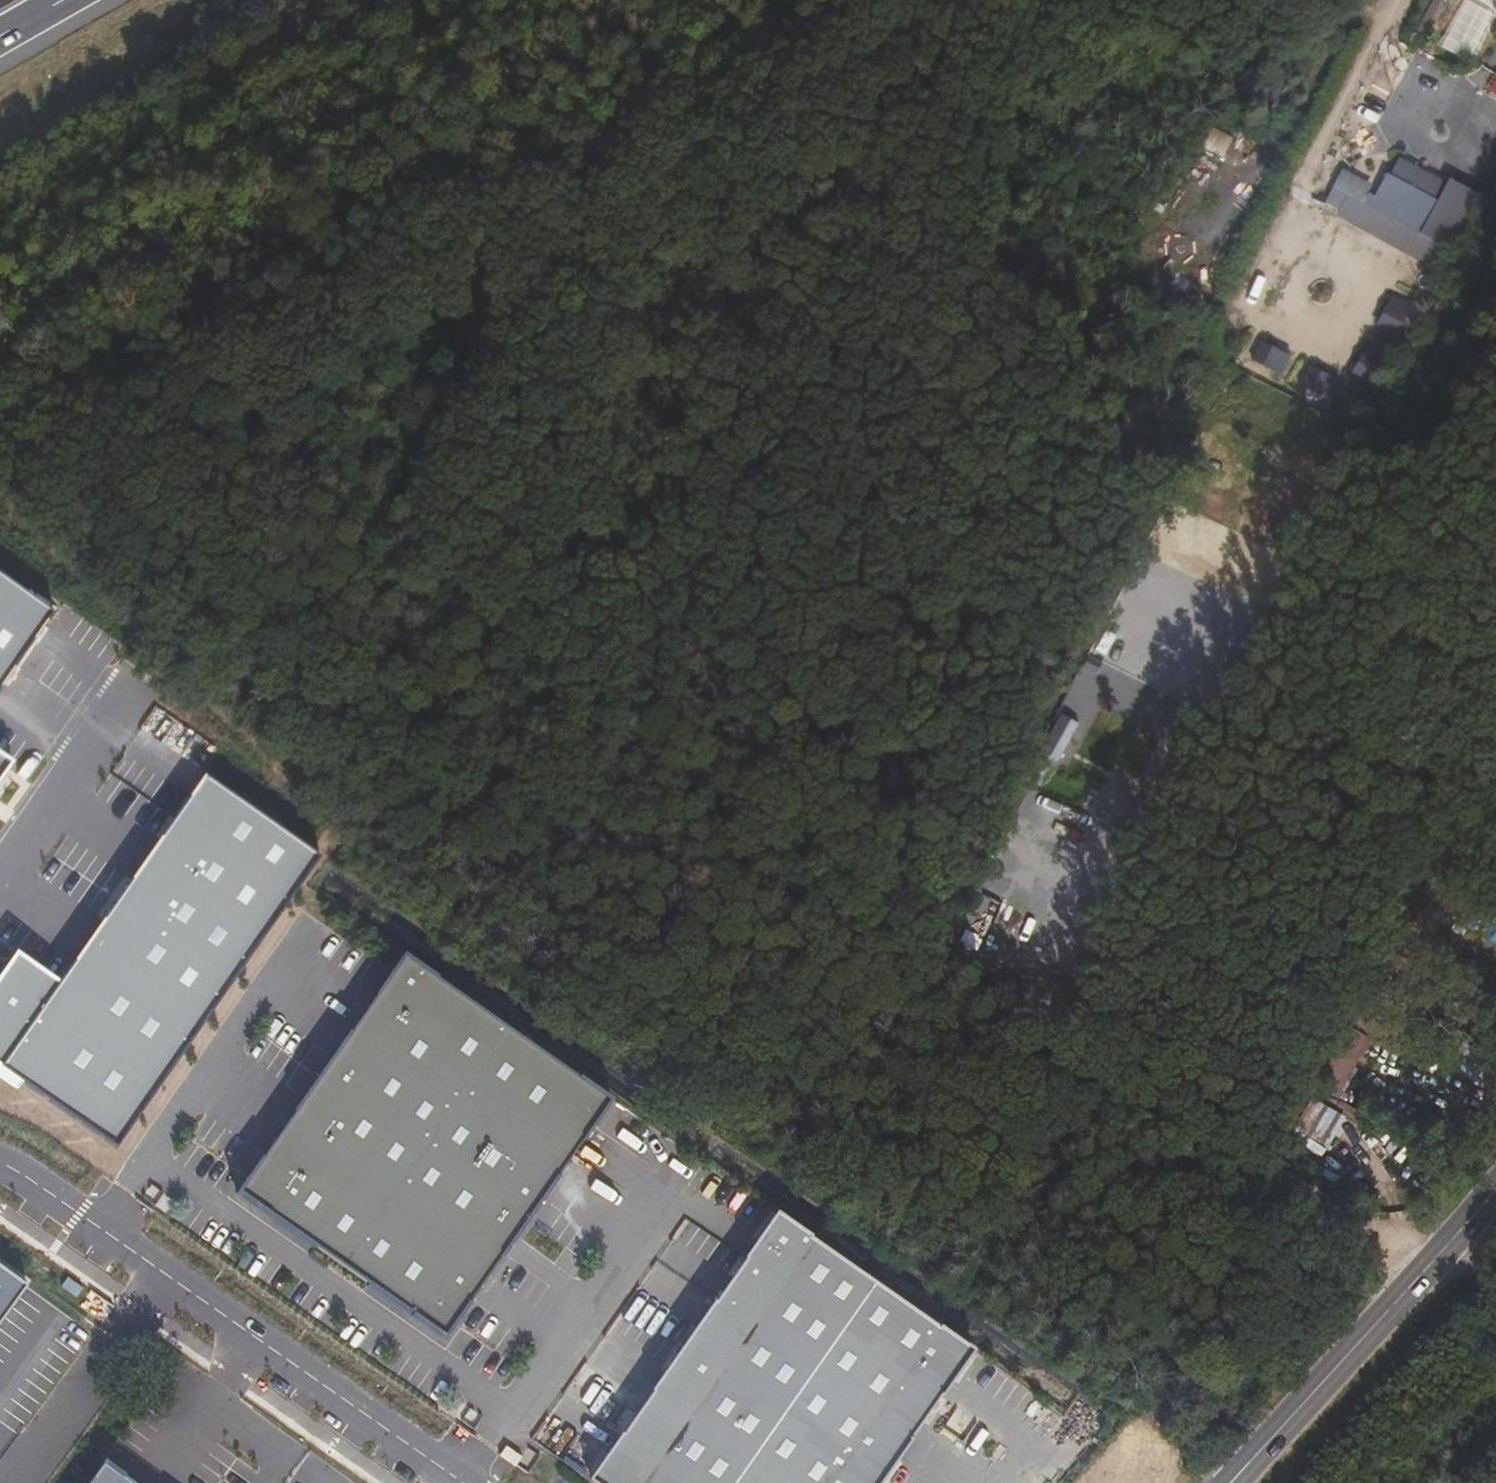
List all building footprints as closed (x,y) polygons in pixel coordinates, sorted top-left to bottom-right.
[(1421,28),(1429,32),(1435,36),(1454,0),(1436,0),(1421,28)] [(1449,140),(1433,168),(1495,203),(1495,167),(1449,140)] [(1397,148),(1388,164),(1403,172),(1412,157),(1397,148)] [(1281,373),(1292,352),(1262,338),(1252,358),(1281,373)] [(53,615),(0,578),(0,690),(53,615)] [(1149,746),(1178,758),(1185,743),(1157,730),(1149,746)] [(12,764),(0,756),(0,781),(12,764)] [(0,979),(0,1067),(118,1149),(320,858),(205,777),(60,986),(17,955),(0,979)] [(406,957),(240,1197),(447,1339),(613,1100),(406,957)] [(1316,1086),(1342,1098),(1370,1037),(1344,1025),(1316,1086)] [(1302,1130),(1327,1142),(1338,1119),(1312,1107),(1302,1130)] [(594,1480),(599,1482),(883,1482),(973,1351),(780,1215),(594,1480)] [(28,1287),(0,1266),(0,1325),(28,1287)] [(105,1463),(90,1482),(132,1482),(105,1463)]
